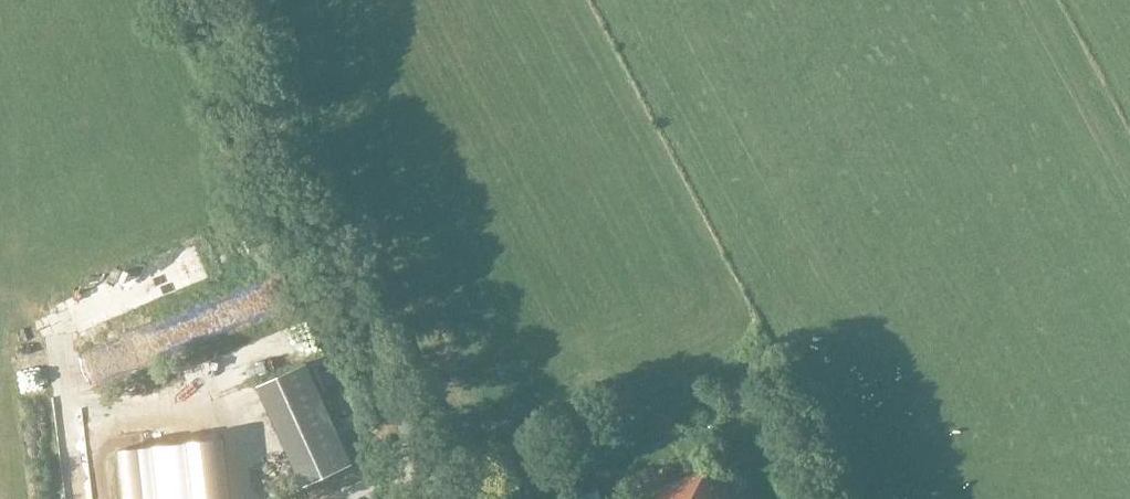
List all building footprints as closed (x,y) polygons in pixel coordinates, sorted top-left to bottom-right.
[(260,283),(162,321),(173,348),(271,311),(260,283)] [(254,361),(271,353),(265,339),(248,347),(254,361)] [(304,363),(303,363),(255,385),(301,486),(350,464),(304,363)] [(220,439),(118,450),(123,498),(226,498),(220,439)] [(642,497),(643,498),(728,498),(712,464),(642,497)]
